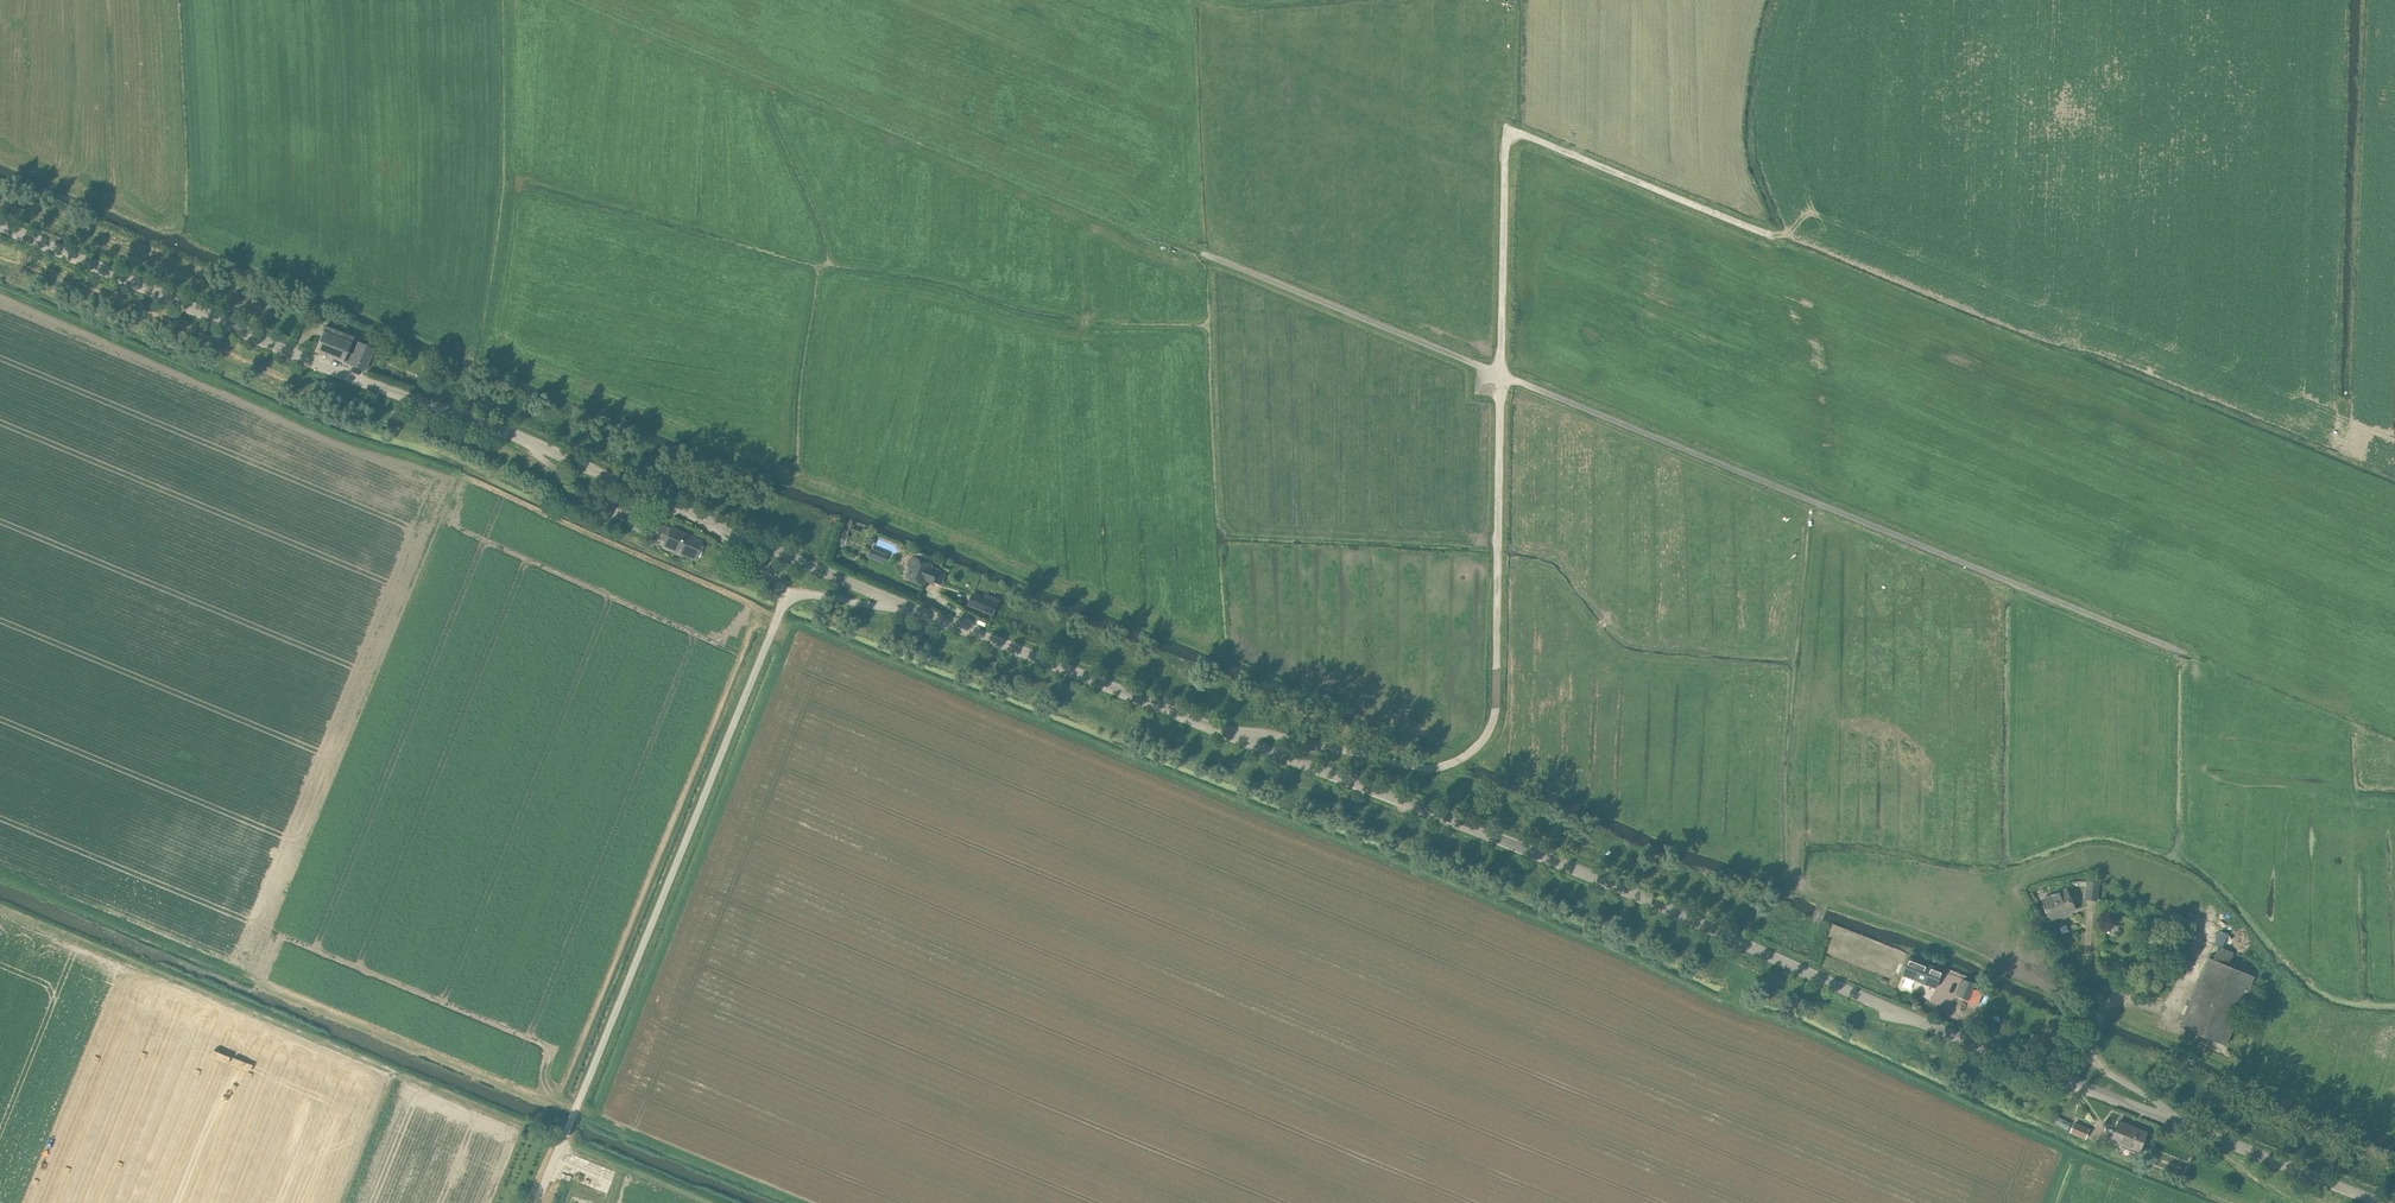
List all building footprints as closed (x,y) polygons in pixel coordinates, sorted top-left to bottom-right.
[(325,326),(315,351),(364,371),(374,348),(358,342),(353,354),(348,352),(353,338),(325,326)] [(632,512),(632,513),(627,524),(653,536),(666,541),(664,545),(694,559),(702,540),(671,527),(671,529),(632,512)] [(839,533),(836,541),(842,543),(844,544),(847,536),(839,533)] [(872,548),(868,557),(876,560),(880,551),(872,548)] [(880,551),(876,560),(884,563),(887,554),(880,551)] [(913,559),(911,558),(909,559),(907,563),(908,565),(910,566),(905,577),(924,585),(926,581),(933,584),(939,570),(932,567),(933,564),(914,557),(913,559)] [(970,599),(967,605),(993,615),(995,609),(998,604),(985,599),(983,604),(981,603),(970,599)] [(2096,900),(2099,881),(2087,880),(2085,899),(2096,900)] [(2069,914),(2077,911),(2067,888),(2041,898),(2051,922),(2062,917),(2063,919),(2070,916),(2069,914)] [(2213,944),(2218,947),(2222,948),(2227,934),(2219,930),(2219,931),(2214,942),(2213,944)] [(1902,975),(1934,987),(1935,988),(1942,970),(1934,967),(1909,957),(1902,975)] [(2208,958),(2179,1026),(2226,1045),(2254,977),(2228,966),(2212,959),(2208,958)] [(1963,979),(1957,995),(1958,996),(1967,999),(1968,1000),(1972,988),(1974,984),(1973,983),(1963,979)] [(2057,1116),(2054,1123),(2068,1129),(2071,1122),(2057,1116)] [(2119,1121),(2111,1140),(2139,1151),(2147,1132),(2119,1121)] [(2071,1131),(2070,1132),(2085,1138),(2085,1137),(2089,1130),(2074,1123),(2071,1131)]
